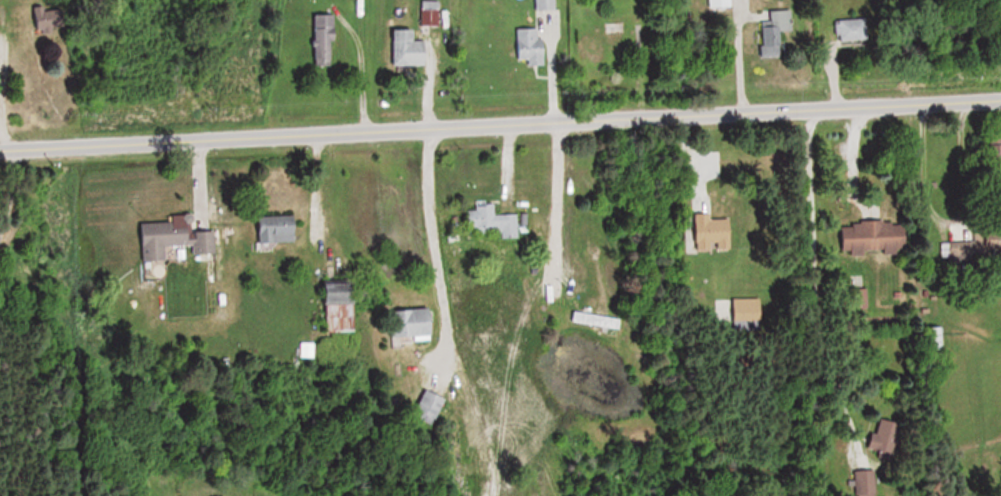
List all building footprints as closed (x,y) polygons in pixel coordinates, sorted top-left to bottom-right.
[(557,0),(535,0),(535,9),(557,9),(557,0)] [(440,1),(422,1),(422,24),(440,24),(440,1)] [(66,26),(63,5),(32,10),(36,31),(66,26)] [(763,21),(763,45),(786,45),(786,32),(793,32),(793,10),(771,10),(771,21),(763,21)] [(315,65),(336,65),(336,14),(315,14),(315,65)] [(866,18),(835,20),(836,41),(867,39),(866,18)] [(544,28),(517,28),(517,59),(544,59),(544,28)] [(417,40),(417,29),(393,29),(393,64),(429,64),(429,40),(417,40)] [(990,162),(1000,162),(1000,143),(990,143),(990,162)] [(520,214),(497,214),(497,205),(470,205),(470,231),(503,231),(503,238),(520,238),(520,214)] [(300,243),(300,216),(261,216),(261,243),(300,243)] [(168,260),(168,245),(195,245),(195,254),(218,254),(217,230),(192,231),(191,221),(142,222),(143,261),(168,260)] [(843,221),(842,251),(909,252),(909,222),(843,221)] [(359,282),(325,282),(325,333),(358,333),(359,282)] [(390,311),(391,338),(436,336),(435,309),(390,311)] [(604,335),(618,337),(620,317),(577,313),(576,323),(605,326),(604,335)] [(448,400),(428,389),(417,409),(437,421),(448,400)] [(876,472),(856,472),(856,495),(876,495),(876,472)]
